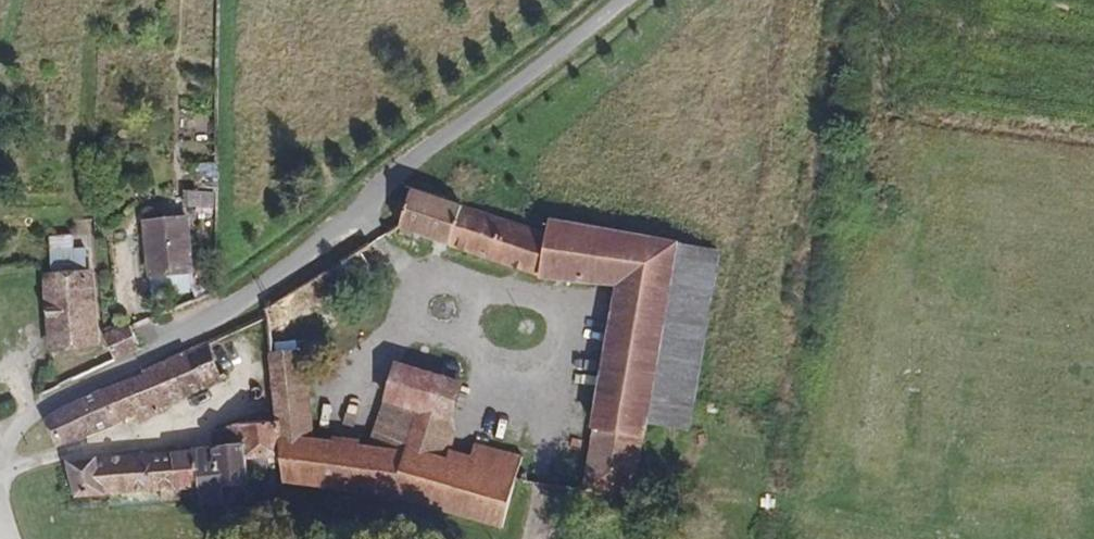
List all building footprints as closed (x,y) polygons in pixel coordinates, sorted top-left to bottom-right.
[(216,193),(186,193),(186,210),(216,210),(216,193)] [(555,238),(412,197),(410,212),(398,210),(395,225),(406,229),(404,239),(534,291),(616,292),(583,495),(639,505),(656,412),(697,416),(723,262),(557,228),(555,238)] [(192,242),(190,221),(143,227),(150,282),(197,276),(192,242)] [(91,263),(90,247),(75,248),(74,234),(51,235),(52,265),(91,263)] [(381,278),(372,253),(282,304),(287,334),(381,278)] [(88,280),(48,281),(51,353),(92,353),(88,280)] [(282,304),(264,315),(271,361),(290,359),(287,334),(282,304)] [(105,337),(112,360),(142,345),(134,326),(105,337)] [(146,370),(46,423),(58,449),(133,417),(134,422),(190,398),(189,392),(216,369),(202,333),(144,365),(146,370)] [(406,455),(446,466),(452,445),(442,443),(463,388),(396,367),(371,449),(403,462),(406,455)] [(275,394),(306,393),(302,370),(272,370),(275,394)] [(280,422),(285,455),(312,439),(306,393),(275,394),(280,422)] [(249,475),(283,475),(285,455),(280,422),(216,426),(219,451),(248,451),(249,475)] [(506,536),(508,526),(525,464),(477,449),(472,460),(453,457),(446,466),(406,455),(403,462),(371,449),(312,439),(285,455),(283,475),(283,488),(395,506),(506,536)] [(204,491),(221,491),(219,451),(199,453),(204,491)] [(221,491),(249,492),(249,475),(248,451),(219,451),(221,491)] [(175,455),(177,496),(205,497),(204,491),(199,453),(175,455)] [(79,498),(92,498),(177,496),(175,455),(63,462),(79,498)] [(204,491),(205,497),(207,506),(221,507),(221,491),(204,491)]
